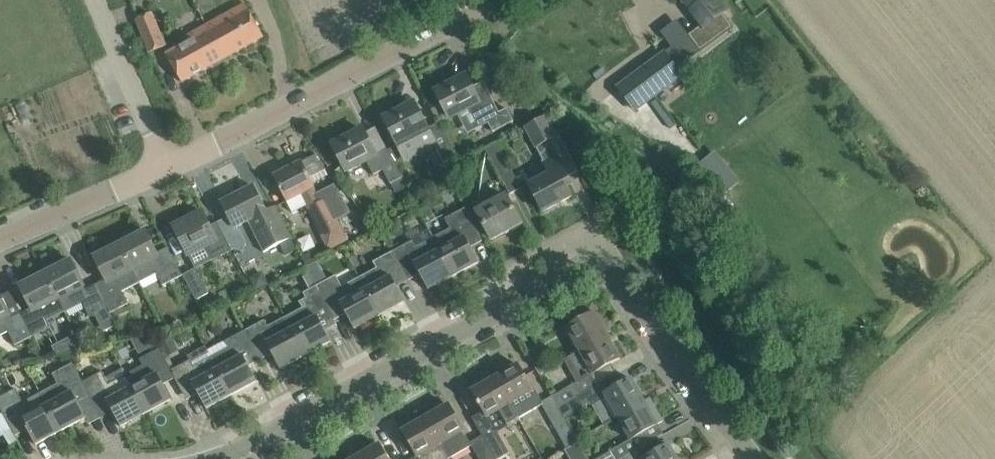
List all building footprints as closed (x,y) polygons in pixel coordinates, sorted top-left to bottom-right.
[(688,11),(700,26),(688,35),(701,51),(732,27),(721,12),(727,8),(721,0),(682,0),(688,11)] [(263,38),(253,20),(245,4),(207,25),(215,40),(217,39),(227,57),(263,38)] [(151,14),(136,20),(150,53),(164,47),(151,14)] [(166,55),(172,65),(181,83),(227,57),(217,39),(215,40),(207,25),(187,36),(190,42),(166,55)] [(665,53),(620,89),(637,111),(682,75),(665,53)] [(471,88),(465,77),(435,92),(438,98),(429,103),(436,117),(446,112),(448,118),(468,108),(476,122),(485,118),(492,132),(513,122),(506,109),(499,113),(483,82),(471,88)] [(434,144),(441,158),(452,152),(441,131),(431,136),(414,103),(384,119),(399,149),(400,148),(406,160),(422,152),(421,151),(434,144)] [(546,115),(523,128),(535,149),(534,149),(541,162),(547,173),(528,184),(535,198),(543,213),(571,197),(563,183),(568,181),(566,177),(576,171),(558,136),(558,137),(546,115)] [(406,188),(401,179),(389,156),(378,161),(362,130),(332,145),(346,172),(366,161),(374,176),(383,171),(390,184),(395,194),(406,188)] [(496,142),(484,149),(508,194),(520,188),(496,142)] [(273,176),(282,194),(286,202),(300,195),(307,209),(328,252),(348,242),(323,190),(317,193),(301,162),(273,176)] [(263,253),(280,244),(285,255),(296,250),(291,239),(275,207),(265,211),(253,186),(221,203),(234,229),(247,222),(263,253)] [(521,225),(511,207),(505,196),(476,212),(491,240),(509,231),(508,229),(518,223),(520,225),(521,225)] [(450,229),(433,239),(453,276),(478,263),(466,241),(479,234),(465,209),(444,219),(450,229)] [(173,227),(189,258),(207,249),(214,263),(233,254),(217,222),(209,226),(202,212),(173,227)] [(228,237),(227,237),(234,249),(234,250),(243,253),(246,242),(240,230),(238,231),(228,237)] [(145,232),(120,245),(139,284),(156,275),(162,287),(182,277),(181,276),(167,249),(156,254),(145,232)] [(428,290),(453,276),(433,239),(415,248),(412,241),(392,252),(404,274),(416,268),(428,290)] [(121,293),(139,284),(120,245),(94,258),(105,280),(96,285),(110,313),(127,304),(121,293)] [(376,269),(359,278),(379,316),(405,303),(393,281),(404,274),(392,252),(372,263),(376,269)] [(92,322),(110,313),(96,285),(85,290),(70,261),(45,274),(64,310),(81,301),(92,322)] [(181,276),(182,277),(194,301),(196,301),(200,309),(211,303),(194,270),(181,276)] [(31,309),(21,314),(32,336),(49,328),(45,320),(64,310),(45,274),(19,287),(31,309)] [(302,309),(285,318),(305,356),(330,342),(324,331),(335,326),(335,327),(336,326),(330,314),(318,292),(315,286),(313,288),(307,276),(301,279),(308,291),(301,294),(304,299),(298,302),(302,309)] [(315,286),(318,292),(330,314),(342,308),(354,330),(379,316),(359,278),(341,287),(335,276),(315,286)] [(21,314),(16,305),(6,310),(0,297),(0,337),(7,334),(14,346),(32,336),(21,314)] [(566,329),(579,352),(606,336),(601,328),(606,325),(592,302),(565,318),(570,327),(566,329)] [(264,321),(244,331),(256,354),(268,348),(280,369),(305,356),(285,318),(267,327),(264,321)] [(225,342),(207,351),(211,358),(231,396),(256,382),(245,360),(256,354),(244,331),(225,342)] [(551,396),(558,408),(596,386),(590,376),(619,359),(606,336),(579,352),(564,360),(577,382),(551,396)] [(206,409),(231,396),(211,358),(207,351),(204,346),(186,356),(189,361),(171,371),(170,371),(170,372),(182,394),(194,387),(206,409)] [(171,371),(160,350),(141,361),(144,367),(126,376),(146,414),(171,400),(159,378),(170,372),(170,371),(171,371)] [(59,381),(39,392),(60,432),(86,418),(80,407),(91,401),(81,383),(72,365),(56,374),(59,381)] [(509,404),(518,419),(543,405),(534,390),(532,391),(517,365),(494,378),(509,404)] [(122,370),(105,379),(102,372),(81,383),(91,401),(96,412),(109,405),(120,427),(146,414),(126,376),(122,370)] [(507,425),(518,419),(509,404),(494,378),(491,373),(469,386),(478,403),(477,404),(479,407),(480,406),(487,417),(498,411),(507,425)] [(602,382),(596,386),(558,408),(563,417),(586,404),(593,406),(603,425),(618,417),(649,399),(644,402),(631,379),(608,392),(602,382)] [(60,432),(39,392),(22,401),(16,390),(0,399),(0,410),(11,430),(23,423),(35,445),(60,432)] [(618,417),(631,440),(662,422),(649,399),(618,417)] [(425,418),(449,458),(450,458),(472,446),(448,405),(425,418)] [(412,448),(418,458),(449,458),(425,418),(402,431),(412,448)] [(554,430),(565,449),(577,442),(566,422),(554,429),(554,430)] [(508,453),(507,454),(493,430),(482,436),(495,458),(511,458),(508,453)] [(577,442),(565,449),(571,458),(587,458),(577,442)] [(356,458),(387,458),(378,445),(356,458)] [(645,458),(677,458),(669,445),(645,458)] [(598,458),(617,458),(612,451),(598,458)]
